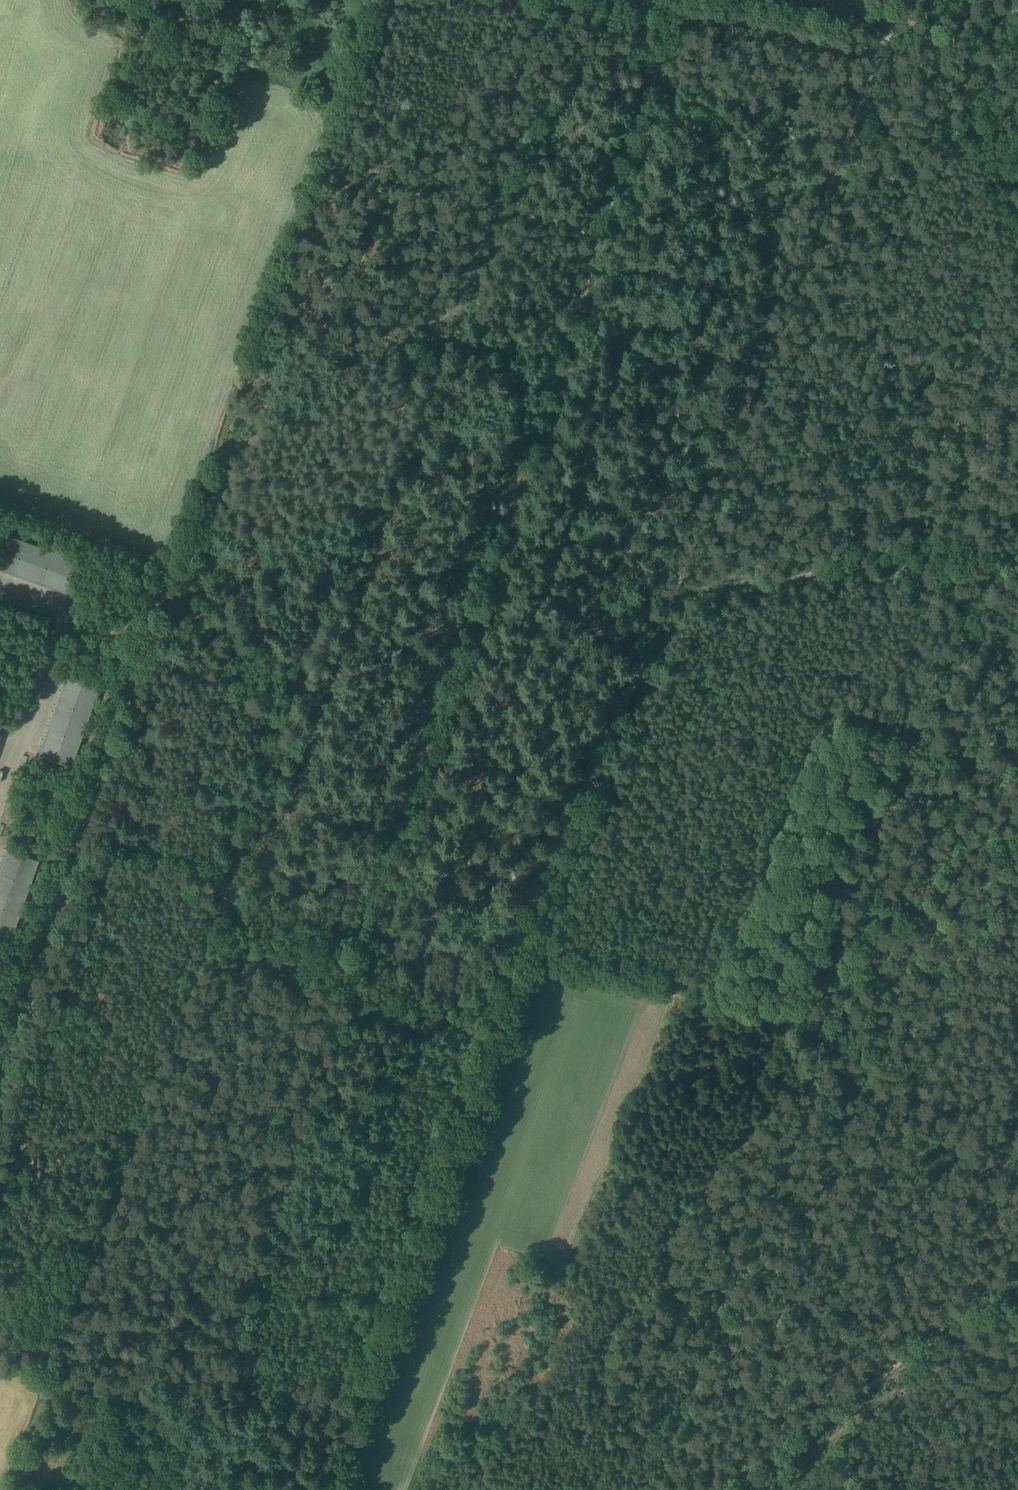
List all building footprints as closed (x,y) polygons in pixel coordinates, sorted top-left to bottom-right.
[(66,592),(78,560),(0,532),(0,533),(0,568),(66,592)] [(67,677),(40,755),(72,766),(99,688),(67,677)] [(0,870),(0,934),(12,938),(39,860),(7,849),(0,870)]
